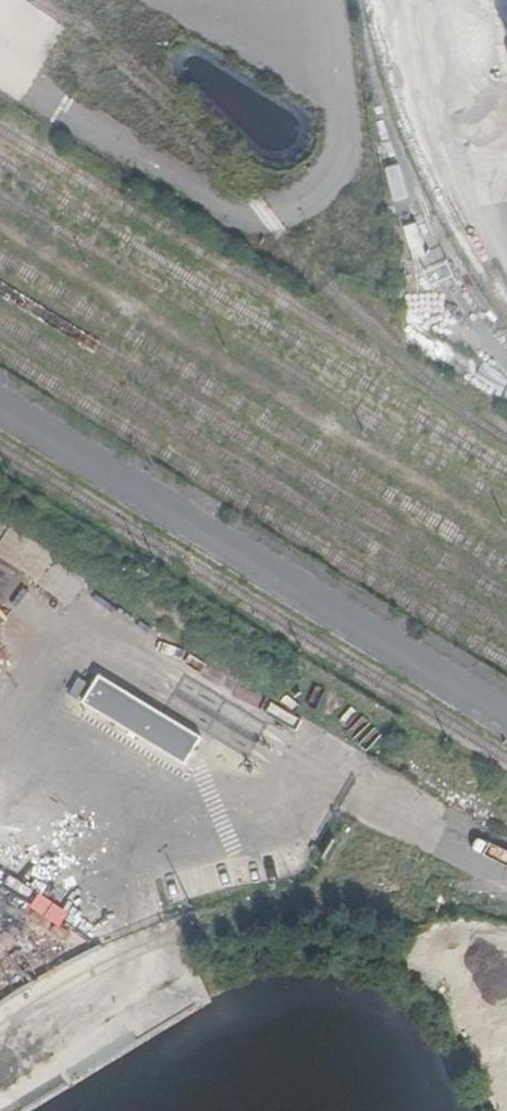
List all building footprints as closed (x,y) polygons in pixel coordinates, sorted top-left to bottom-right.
[(102,679),(89,700),(188,759),(201,738),(102,679)]
